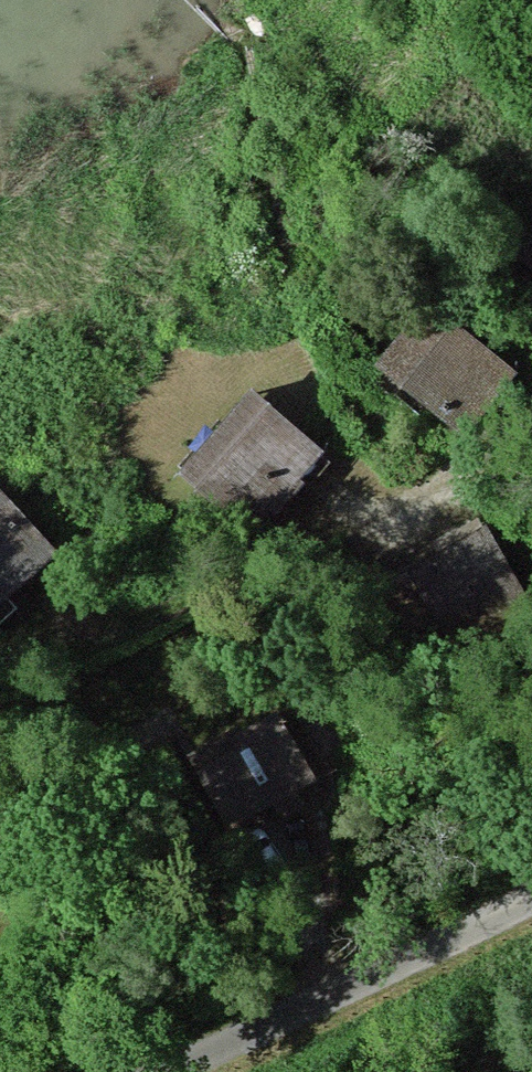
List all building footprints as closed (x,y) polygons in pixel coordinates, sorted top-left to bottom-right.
[(519,264),(531,274),(531,249),(519,264)] [(505,377),(426,318),(379,380),(458,439),(505,377)] [(322,442),(255,386),(192,460),(258,516),(322,442)] [(520,487),(531,497),(531,471),(520,487)] [(0,480),(0,615),(16,601),(5,589),(57,542),(0,480)] [(410,581),(465,673),(531,633),(531,613),(486,536),(410,581)] [(272,699),(187,749),(227,816),(311,767),(272,699)]
